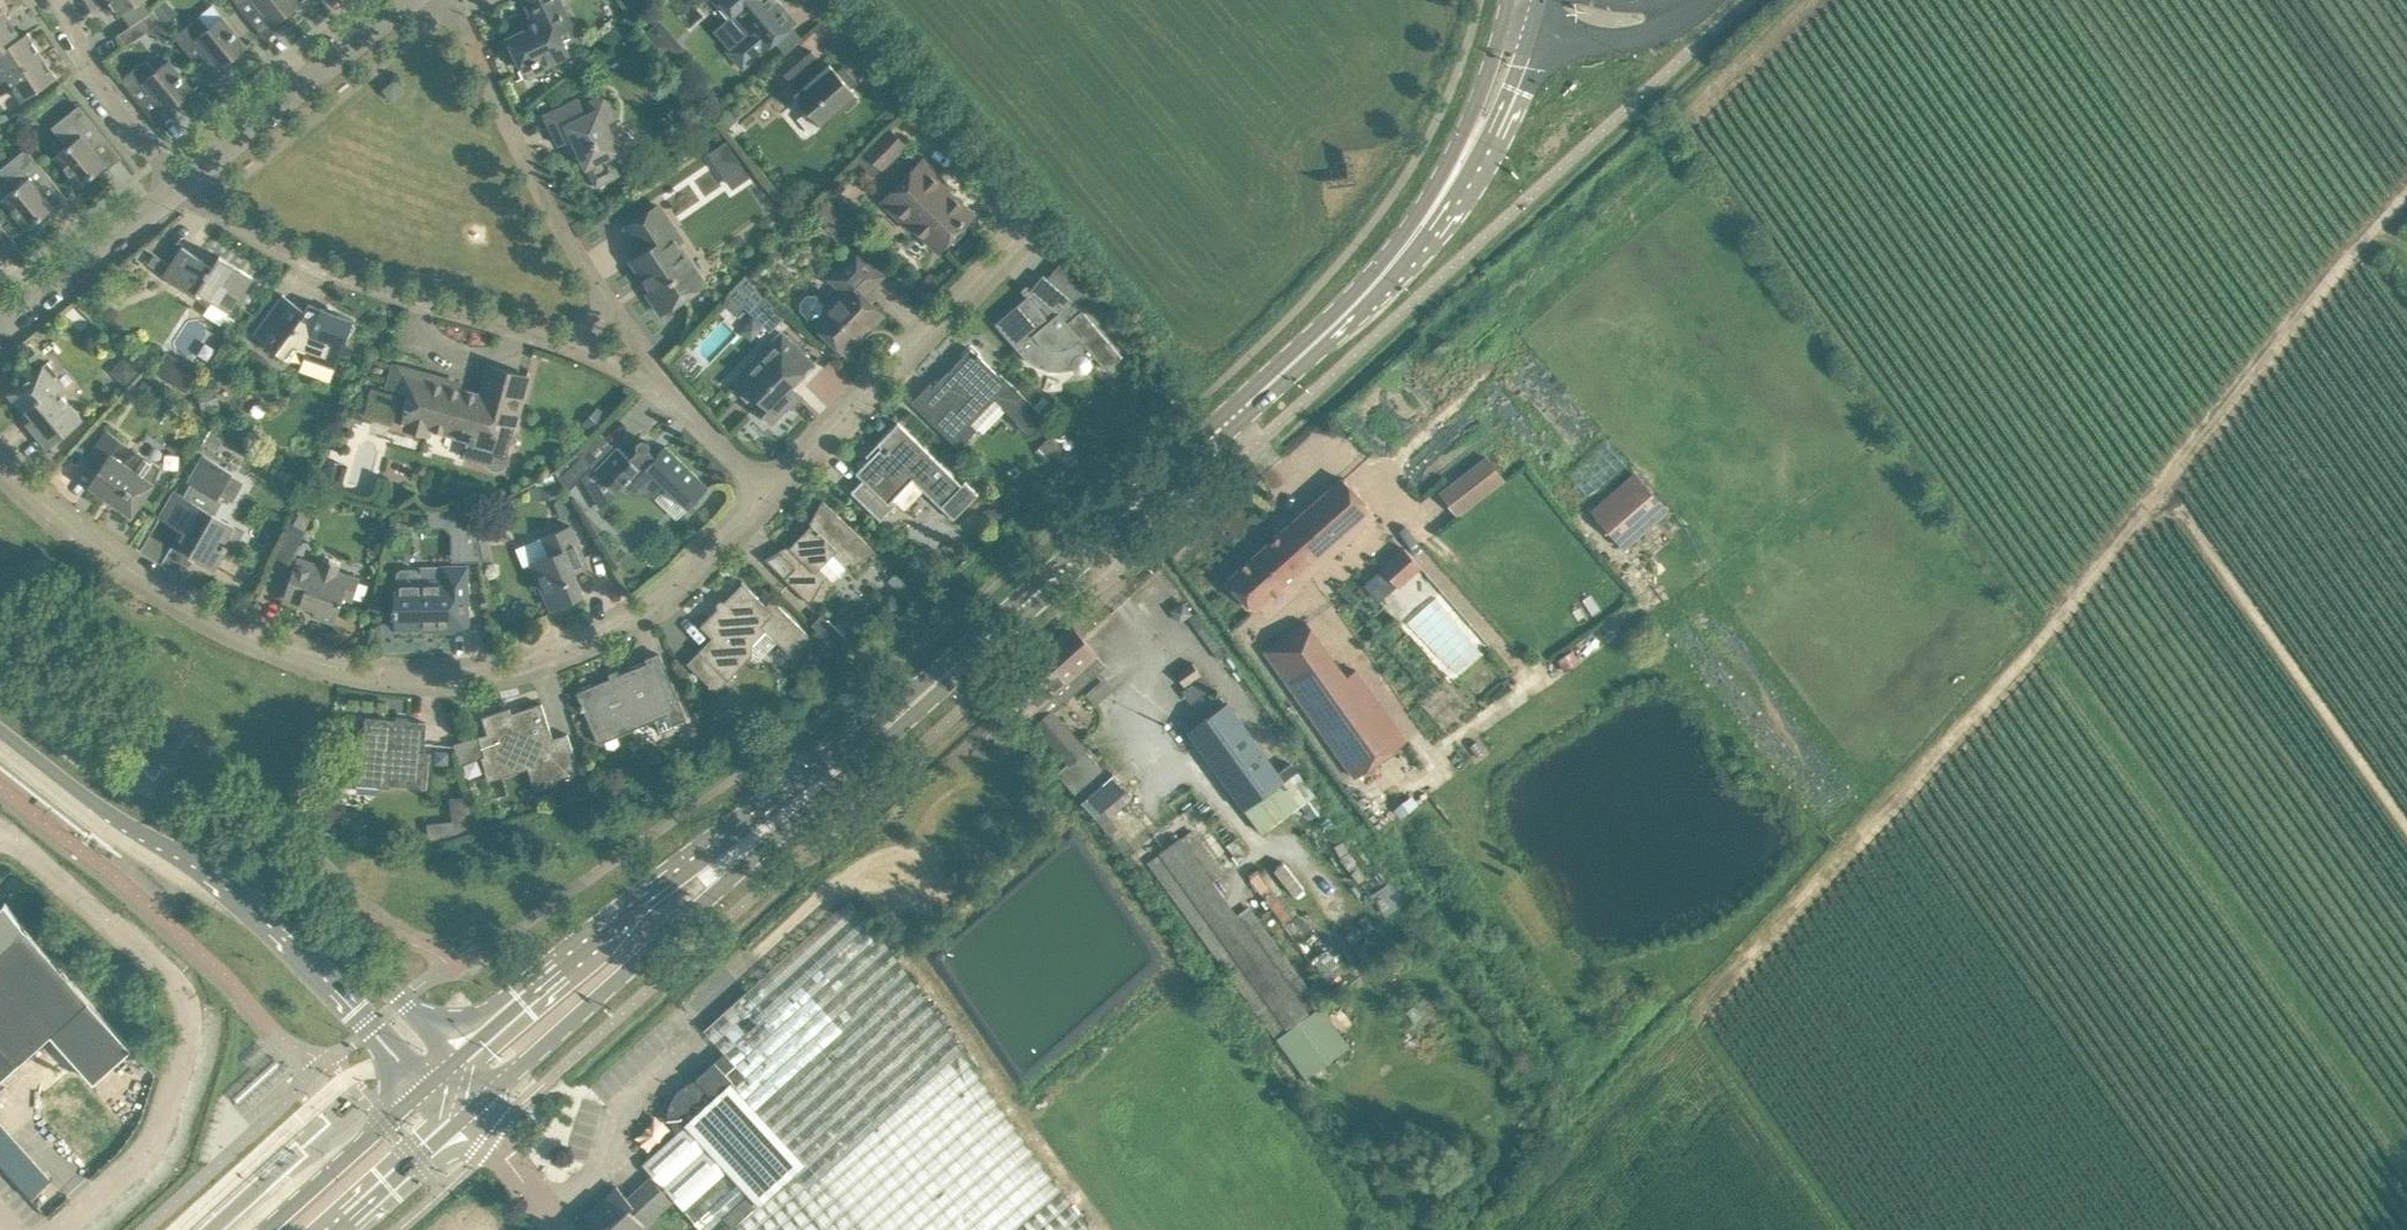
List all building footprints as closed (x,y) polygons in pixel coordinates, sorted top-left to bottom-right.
[(140,1),(141,0),(111,0),(120,14),(140,1)] [(250,19),(266,38),(279,27),(276,23),(301,2),(299,0),(235,0),(250,19)] [(560,0),(525,0),(533,16),(528,18),(531,26),(508,37),(523,69),(547,57),(550,64),(570,54),(563,39),(576,33),(560,0)] [(733,13),(735,11),(750,29),(746,33),(750,38),(733,53),(745,67),(762,52),(779,37),(797,22),(781,3),(779,5),(774,0),(721,0),(733,13)] [(28,32),(28,31),(21,35),(7,14),(0,19),(0,50),(28,32)] [(200,15),(174,35),(197,63),(212,81),(226,70),(222,66),(247,46),(232,27),(223,16),(209,27),(200,15)] [(660,22),(647,34),(659,48),(672,36),(660,22)] [(129,26),(119,33),(127,44),(137,38),(129,26)] [(42,53),(28,32),(0,50),(0,64),(2,66),(0,67),(0,81),(42,53)] [(794,65),(785,73),(799,90),(795,93),(808,108),(806,110),(818,125),(821,123),(824,126),(840,111),(845,107),(847,110),(859,100),(857,97),(859,95),(851,87),(858,81),(844,65),(837,71),(830,62),(826,65),(812,50),(794,65)] [(37,89),(57,76),(42,53),(0,81),(0,93),(1,95),(14,86),(23,99),(37,89)] [(194,89),(178,70),(169,59),(156,70),(146,58),(140,64),(121,79),(159,125),(172,114),(169,110),(194,89)] [(395,80),(387,86),(384,88),(393,99),(403,90),(395,80)] [(619,173),(611,155),(621,150),(607,122),(617,118),(605,93),(582,104),(579,98),(567,104),(545,114),(560,144),(573,138),(586,167),(588,166),(597,184),(619,173)] [(107,167),(121,155),(80,105),(61,120),(53,126),(68,144),(55,155),(80,185),(105,165),(107,167)] [(738,118),(728,106),(716,116),(726,127),(738,118)] [(20,112),(14,128),(28,133),(33,117),(20,112)] [(882,167),(906,143),(890,128),(867,152),(882,167)] [(726,140),(708,152),(718,167),(736,155),(726,140)] [(68,198),(53,179),(27,148),(1,169),(16,187),(2,198),(27,228),(52,207),(54,210),(68,198)] [(914,225),(922,232),(939,249),(973,214),(948,190),(951,187),(923,159),(883,200),(911,228),(914,225)] [(823,197),(811,210),(817,216),(818,215),(823,210),(830,203),(823,197)] [(662,312),(682,298),(704,283),(671,235),(676,231),(658,205),(646,212),(626,226),(644,252),(633,259),(653,288),(648,292),(662,312)] [(16,241),(0,221),(0,251),(2,252),(16,241)] [(778,243),(774,249),(779,253),(783,247),(778,243)] [(230,311),(253,276),(220,254),(213,265),(183,245),(172,262),(156,252),(148,263),(210,304),(213,300),(230,311)] [(883,313),(864,294),(884,275),(858,249),(837,270),(851,284),(828,307),(823,301),(813,292),(805,293),(799,300),(801,309),(845,352),(883,313)] [(941,282),(931,271),(919,283),(929,293),(941,282)] [(1028,295),(996,323),(1012,341),(1018,348),(1034,334),(1040,341),(1041,342),(1043,343),(1034,362),(1037,365),(1055,370),(1072,368),(1073,368),(1077,372),(1081,372),(1087,371),(1090,368),(1092,363),(1092,357),(1095,355),(1107,369),(1122,356),(1072,298),(1062,289),(1044,273),(1031,289),(1037,294),(1031,298),(1028,295)] [(729,291),(724,303),(735,314),(744,305),(770,331),(786,315),(745,275),(729,291)] [(269,312),(253,333),(287,359),(298,344),(339,359),(346,341),(347,336),(357,325),(353,322),(354,318),(340,313),(329,305),(326,308),(309,302),(304,309),(283,293),(269,312)] [(744,383),(759,398),(753,404),(772,422),(789,405),(791,407),(803,395),(791,385),(814,362),(782,331),(751,363),(757,369),(744,383)] [(1122,334),(1117,338),(1128,351),(1133,347),(1122,334)] [(32,364),(40,357),(31,345),(23,352),(32,364)] [(999,374),(978,354),(971,347),(955,364),(958,367),(951,374),(948,371),(933,386),(951,403),(933,421),(959,447),(978,428),(966,416),(989,393),(1030,433),(1046,416),(1001,372),(999,374)] [(140,370),(126,356),(112,370),(126,384),(140,370)] [(167,358),(158,372),(187,391),(198,372),(187,365),(185,369),(167,358)] [(83,419),(63,395),(66,392),(54,377),(59,373),(49,360),(36,370),(9,393),(30,419),(27,421),(48,447),(83,419)] [(509,450),(515,423),(528,376),(489,366),(483,390),(484,390),(483,395),(448,385),(449,379),(414,370),(413,367),(404,364),(401,366),(396,365),(390,384),(410,390),(405,410),(407,410),(405,420),(407,421),(405,427),(429,433),(431,427),(468,437),(464,457),(485,462),(491,468),(497,469),(504,467),(509,462),(510,456),(509,450)] [(158,388),(144,378),(134,392),(148,402),(158,388)] [(221,402),(216,388),(198,393),(202,407),(221,402)] [(603,416),(597,409),(586,420),(593,426),(603,416)] [(962,484),(916,439),(899,422),(878,443),(882,446),(856,472),(863,479),(851,491),(868,508),(880,520),(897,504),(904,511),(924,490),(954,519),(979,493),(965,480),(962,484)] [(211,427),(203,441),(217,448),(225,434),(211,427)] [(137,449),(124,461),(112,453),(122,439),(107,429),(85,462),(98,471),(89,484),(133,514),(155,482),(161,467),(137,449)] [(688,507),(708,486),(666,445),(656,456),(649,448),(649,446),(650,444),(649,441),(647,439),(645,438),(643,438),(641,438),(639,440),(637,442),(637,444),(637,446),(638,449),(630,457),(618,446),(617,448),(600,431),(578,451),(556,472),(568,490),(592,465),(617,489),(620,486),(624,490),(629,492),(635,494),(640,495),(646,495),(652,494),(657,492),(662,489),(666,485),(688,507)] [(223,501),(217,497),(233,470),(202,453),(188,479),(193,481),(185,495),(175,489),(160,516),(186,530),(181,538),(195,545),(190,553),(216,568),(228,546),(224,544),(234,525),(216,514),(223,501)] [(1504,479),(1501,475),(1487,456),(1440,491),(1458,514),(1504,479)] [(344,463),(328,458),(322,481),(337,485),(344,463)] [(1624,548),(1668,509),(1636,472),(1592,511),(1624,548)] [(1374,513),(1359,496),(1343,478),(1228,580),(1254,609),(1285,581),(1290,587),(1374,513)] [(540,499),(561,494),(558,481),(537,485),(540,499)] [(561,495),(556,502),(562,516),(577,509),(567,492),(561,495)] [(876,551),(840,516),(823,499),(810,523),(812,525),(784,554),(796,566),(785,577),(802,594),(811,602),(824,578),(816,569),(836,549),(853,565),(876,551)] [(463,559),(481,559),(471,506),(455,508),(456,521),(462,521),(463,559)] [(289,562),(305,528),(304,527),(310,515),(299,510),(294,522),(292,521),(276,555),(289,562)] [(534,561),(531,562),(551,608),(584,594),(574,572),(589,565),(585,557),(575,535),(570,524),(543,536),(550,554),(534,561)] [(1408,576),(1421,565),(1405,547),(1392,558),(1408,576)] [(291,575),(283,598),(301,604),(302,603),(316,607),(314,613),(336,620),(343,598),(344,596),(353,599),(361,577),(339,570),(337,575),(319,568),(320,564),(297,557),(291,575)] [(398,580),(392,580),(393,609),(393,614),(396,614),(396,629),(426,628),(426,624),(452,623),(452,628),(469,627),(468,577),(468,564),(443,565),(444,579),(420,580),(420,571),(415,567),(401,568),(397,572),(398,580)] [(905,580),(893,591),(904,602),(915,591),(905,580)] [(766,604),(760,599),(743,582),(701,625),(713,636),(699,650),(718,668),(706,680),(717,691),(743,664),(742,662),(751,653),(751,645),(746,641),(761,625),(792,656),(803,655),(817,641),(772,598),(766,604)] [(1306,619),(1264,649),(1354,775),(1405,739),(1354,667),(1344,674),(1306,619)] [(1072,625),(1003,687),(1019,705),(1026,712),(1029,710),(1038,720),(1034,723),(1068,762),(1057,770),(1095,816),(1127,789),(1113,772),(1110,775),(1086,749),(1087,748),(1053,709),(1052,708),(1048,711),(1039,702),(1069,675),(1079,686),(1106,663),(1088,644),(1083,638),(1072,625)] [(581,689),(577,691),(582,703),(580,704),(582,709),(585,708),(599,742),(667,714),(672,724),(687,718),(669,674),(655,680),(647,662),(644,663),(643,660),(630,666),(631,669),(622,672),(611,677),(594,684),(593,681),(580,687),(581,689)] [(1192,661),(1180,669),(1189,682),(1202,674),(1192,661)] [(1228,700),(1187,730),(1244,808),(1244,807),(1263,833),(1317,794),(1299,769),(1285,779),(1279,771),(1228,700)] [(580,772),(575,756),(568,733),(553,737),(542,702),(512,712),(510,707),(483,716),(488,733),(479,735),(486,759),(490,772),(531,759),(534,768),(535,768),(540,784),(556,779),(556,780),(580,772)] [(392,783),(427,786),(429,762),(419,761),(420,750),(425,751),(427,722),(409,720),(408,725),(396,724),(397,719),(366,717),(363,753),(358,752),(357,763),(356,763),(354,784),(391,787),(392,783)] [(711,752),(706,737),(690,743),(695,758),(711,752)] [(595,790),(592,781),(581,784),(584,793),(595,790)] [(1214,878),(1224,870),(1194,828),(1184,836),(1182,833),(1160,848),(1162,851),(1147,862),(1276,1037),(1278,1036),(1307,1076),(1348,1045),(1320,1006),(1322,1004),(1250,904),(1239,912),(1214,878)] [(1262,892),(1267,898),(1283,921),(1292,914),(1258,867),(1249,874),(1258,885),(1251,890),(1256,896),(1258,894),(1262,892)] [(91,1001),(25,927),(6,901),(0,906),(0,1079),(91,1001)] [(642,1163),(704,1229),(708,1229),(724,1217),(733,1227),(729,1229),(1095,1229),(871,920),(725,1052),(726,1052),(716,1061),(715,1060),(697,1077),(698,1078),(697,1080),(694,1081),(691,1083),(688,1085),(685,1086),(682,1088),(678,1093),(675,1099),(672,1105),(671,1111),(671,1117),(669,1117),(667,1117),(668,1119),(671,1118),(672,1121),(673,1124),(674,1126),(675,1129),(677,1131),(642,1163)] [(644,1223),(645,1225),(673,1199),(651,1176),(628,1197),(617,1185),(586,1214),(600,1229),(636,1229),(644,1223)]
